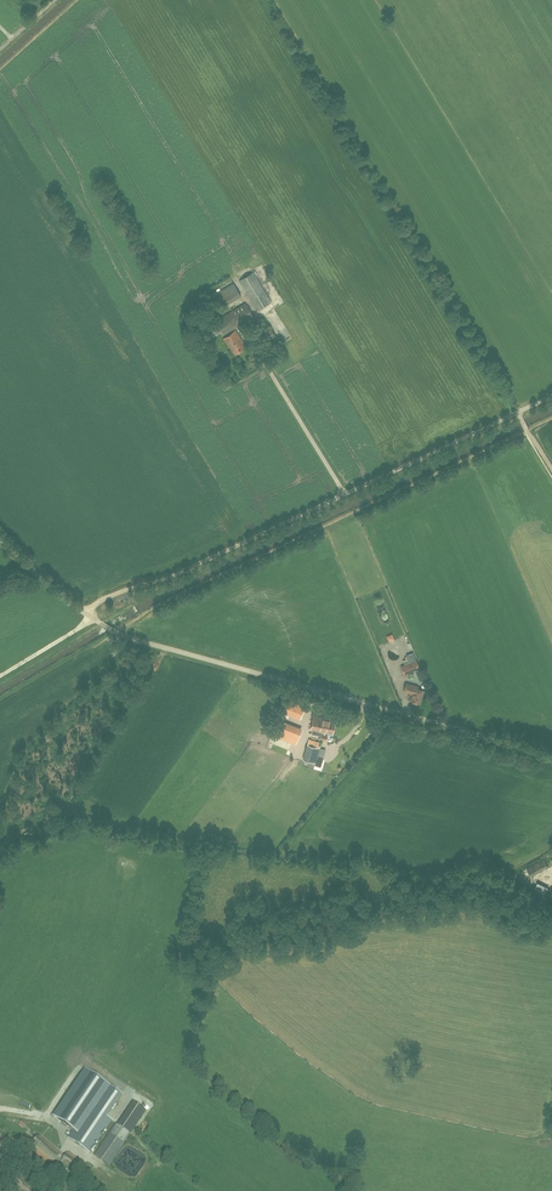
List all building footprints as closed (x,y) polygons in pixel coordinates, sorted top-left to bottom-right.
[(257,311),(271,303),(254,273),(240,281),(257,311)] [(217,294),(224,306),(243,295),(235,283),(217,294)] [(222,332),(252,314),(246,304),(216,321),(222,332)] [(202,323),(210,320),(208,315),(200,318),(202,323)] [(188,327),(199,321),(196,316),(185,322),(188,327)] [(214,336),(221,333),(217,326),(210,329),(214,336)] [(208,353),(217,349),(206,327),(197,332),(208,353)] [(253,338),(262,333),(260,328),(250,333),(253,338)] [(268,341),(275,337),(271,329),(264,333),(268,341)] [(235,355),(247,347),(236,331),(224,339),(235,355)] [(405,675),(420,668),(417,661),(401,667),(405,675)] [(404,692),(413,694),(411,701),(420,704),(424,691),(418,689),(418,687),(406,683),(404,692)] [(300,719),(305,708),(290,702),(285,713),(300,719)] [(345,717),(350,719),(349,722),(357,724),(358,721),(363,722),(365,718),(347,713),(345,717)] [(321,734),(326,736),(327,733),(333,734),(335,721),(325,719),(325,718),(314,716),(311,730),(322,732),(321,734)] [(284,725),(279,739),(292,744),(293,740),(297,742),(301,732),(284,725)] [(312,744),(321,747),(323,741),(314,738),(312,744)] [(318,755),(320,748),(311,745),(308,744),(303,760),(315,763),(318,755)] [(544,859),(527,868),(531,877),(549,867),(544,859)] [(538,883),(534,890),(545,895),(548,888),(538,883)] [(90,1152),(112,1120),(106,1116),(121,1094),(85,1070),(54,1116),(74,1130),(69,1138),(90,1152)] [(125,1143),(111,1133),(95,1156),(109,1165),(125,1143)] [(51,1165),(61,1153),(40,1135),(34,1142),(27,1137),(22,1143),(33,1151),(51,1165)] [(73,1168),(79,1159),(68,1152),(62,1161),(73,1168)] [(27,1190),(37,1190),(38,1190),(20,1177),(16,1183),(27,1190)] [(54,1184),(47,1178),(41,1186),(47,1190),(49,1190),(54,1184)]
